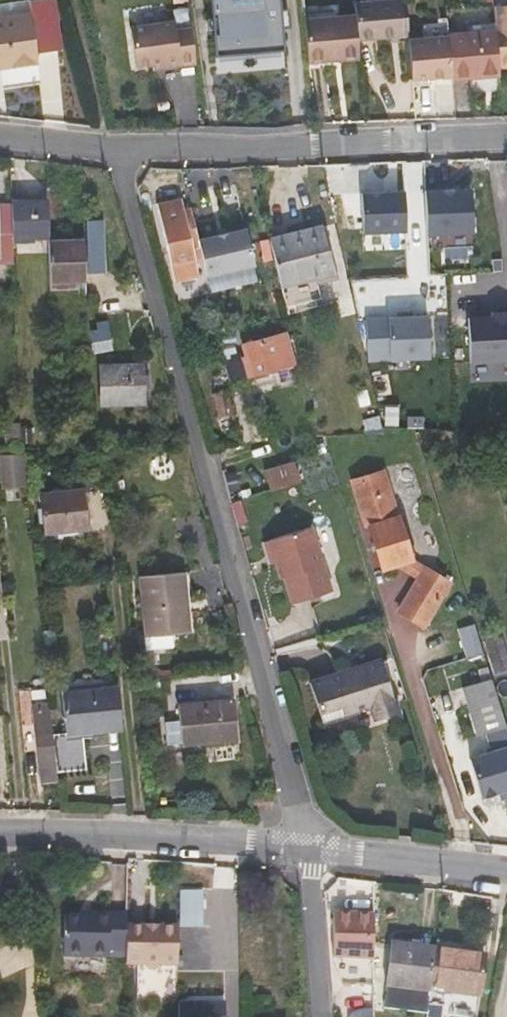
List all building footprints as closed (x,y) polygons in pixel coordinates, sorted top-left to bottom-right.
[(228,2),(212,3),(215,30),(219,29),(221,46),(216,46),(219,68),(290,61),(288,39),(287,22),(285,0),(228,0),(228,2)] [(360,14),(363,38),(373,37),(370,0),(359,0),(360,14)] [(412,33),(409,0),(370,0),(373,37),(412,33)] [(493,6),(496,23),(497,31),(501,66),(506,66),(506,5),(493,6)] [(38,56),(31,12),(0,17),(0,62),(38,56)] [(363,38),(360,14),(332,17),(337,61),(365,58),(363,38)] [(309,19),(314,63),(337,61),(332,17),(309,19)] [(295,21),(287,22),(288,39),(296,38),(295,21)] [(496,23),(472,26),(474,34),(497,31),(496,23)] [(430,30),(431,37),(414,39),(418,79),(458,74),(454,36),(453,27),(430,30)] [(221,46),(219,29),(215,30),(210,30),(211,46),(216,46),(221,46)] [(136,39),(144,76),(161,73),(173,71),(174,76),(204,71),(198,37),(187,39),(185,31),(136,39)] [(501,66),(497,31),(474,34),(454,36),(458,74),(459,77),(502,73),(501,66)] [(39,61),(38,56),(0,62),(0,67),(39,61)] [(23,79),(40,78),(39,65),(5,67),(6,83),(23,82),(23,79)] [(428,233),(474,232),(473,189),(427,190),(428,233)] [(364,231),(407,230),(406,191),(363,192),(364,231)] [(196,275),(190,246),(198,245),(197,240),(190,207),(182,208),(180,197),(156,203),(174,280),(196,275)] [(12,228),(26,228),(27,232),(47,231),(46,199),(33,200),(11,201),(11,203),(12,228)] [(11,203),(0,204),(0,264),(13,264),(12,239),(12,228),(11,203)] [(83,221),(84,240),(85,269),(103,269),(101,221),(83,221)] [(332,272),(321,227),(270,239),(281,285),(332,272)] [(47,237),(47,231),(27,232),(26,228),(12,228),(12,239),(47,237)] [(253,265),(246,229),(197,240),(198,245),(205,276),(253,265)] [(48,242),(49,279),(85,277),(85,269),(84,240),(48,242)] [(283,292),(334,279),(332,272),(281,285),(283,292)] [(506,360),(506,311),(492,312),(492,316),(469,317),(470,361),(506,360)] [(391,357),(429,357),(429,315),(390,315),(391,357)] [(367,318),(369,354),(388,353),(387,317),(367,318)] [(278,319),(240,331),(244,345),(281,334),(278,319)] [(296,363),(287,332),(281,334),(244,345),(247,357),(244,358),(250,377),(296,363)] [(145,363),(100,366),(101,408),(147,405),(145,363)] [(227,390),(213,393),(218,417),(231,414),(227,390)] [(0,456),(0,469),(4,506),(30,504),(25,454),(0,456)] [(293,460),(265,469),(271,489),(299,481),(293,460)] [(382,568),(395,564),(411,559),(383,471),(351,481),(364,522),(368,521),(382,568)] [(84,521),(82,488),(40,492),(43,533),(59,532),(58,524),(84,521)] [(330,590),(310,527),(268,540),(275,562),(280,578),(284,577),(291,602),(330,590)] [(264,541),(271,563),(275,562),(268,540),(264,541)] [(418,579),(425,567),(411,559),(395,564),(418,579)] [(423,624),(449,583),(425,567),(418,579),(399,610),(423,624)] [(183,571),(140,575),(146,647),(174,646),(173,633),(185,632),(183,605),(186,604),(183,571)] [(501,635),(484,641),(494,671),(506,667),(506,654),(501,635)] [(322,719),(371,704),(374,713),(397,706),(381,659),(310,681),(322,719)] [(461,686),(476,734),(486,731),(491,750),(468,757),(479,796),(496,790),(498,798),(506,795),(506,732),(490,677),(461,686)] [(61,687),(65,732),(80,730),(122,727),(117,681),(61,687)] [(233,698),(178,703),(182,740),(218,737),(219,740),(236,738),(233,698)] [(33,705),(41,780),(56,779),(55,768),(52,741),(49,703),(33,705)] [(375,718),(399,711),(397,706),(374,713),(375,718)] [(80,730),(65,732),(66,740),(81,739),(80,730)] [(84,765),(81,739),(66,740),(52,741),(55,768),(84,765)] [(253,806),(273,804),(272,794),(252,795),(253,806)] [(126,950),(126,925),(126,913),(94,912),(93,918),(79,917),(63,917),(63,955),(109,956),(109,949),(126,950)] [(333,914),(333,958),(373,958),(373,914),(333,914)] [(126,950),(126,957),(125,965),(144,966),(148,971),(155,971),(161,966),(178,966),(178,926),(126,925),(126,950)] [(392,945),(387,985),(429,991),(430,989),(434,950),(392,945)] [(478,995),(484,955),(434,950),(430,989),(478,995)] [(148,986),(148,976),(139,976),(139,994),(172,994),(172,987),(148,986)] [(360,1016),(374,1016),(374,1011),(373,1001),(360,1002),(360,1016)] [(225,1003),(179,1005),(179,1016),(225,1016),(225,1003)]
